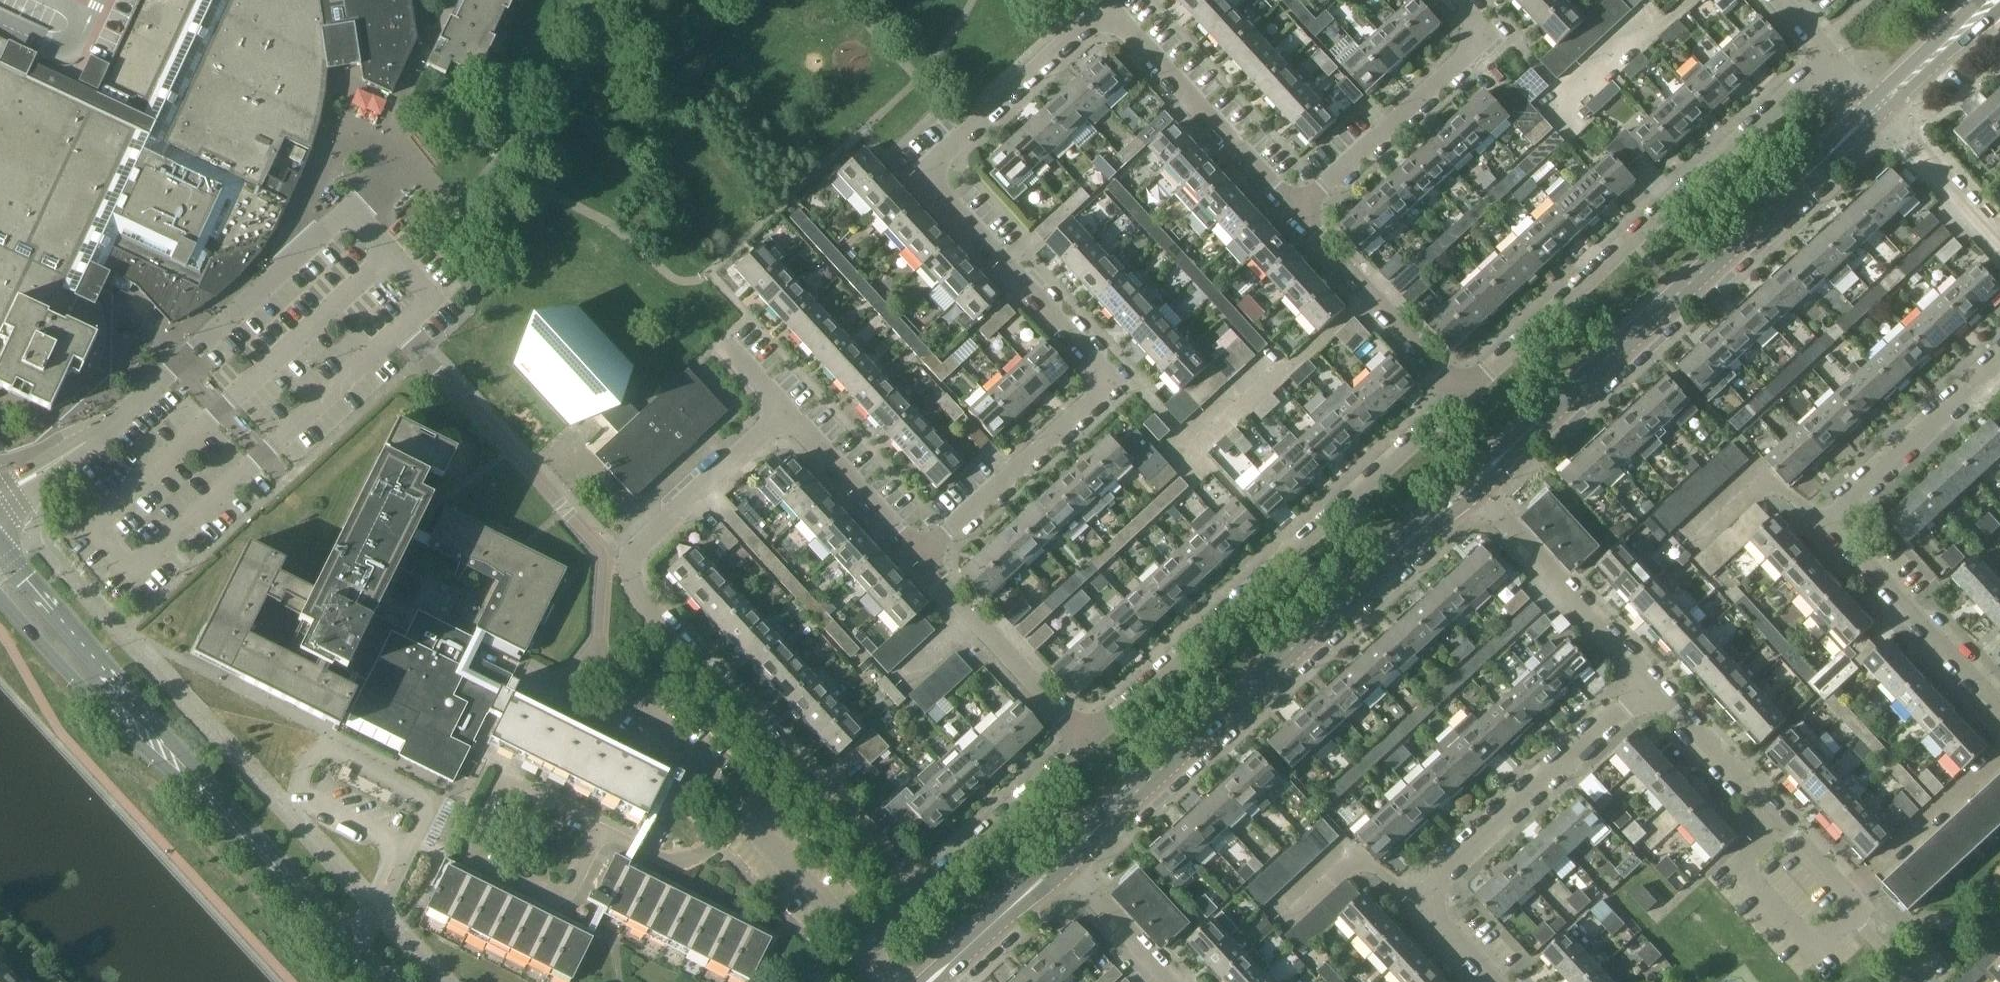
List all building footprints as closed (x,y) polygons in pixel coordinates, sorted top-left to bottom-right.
[(2,389),(8,392),(10,393),(27,401),(50,412),(70,402),(87,388),(99,369),(105,348),(106,326),(100,304),(97,302),(109,276),(110,274),(134,286),(155,309),(170,325),(187,316),(216,298),(239,277),(259,254),(276,230),(288,203),(300,177),(287,171),(281,184),(267,177),(285,140),(310,152),(311,150),(319,122),(325,93),(327,72),(360,67),(362,81),(391,94),(417,40),(415,26),(414,21),(411,0),(0,0),(0,391),(2,389)] [(425,65),(444,74),(449,63),(473,75),(509,0),(456,0),(425,65)] [(1188,10),(1190,9),(1196,15),(1212,0),(1179,0),(1188,10)] [(1196,15),(1201,21),(1199,23),(1211,35),(1237,11),(1227,0),(1212,0),(1196,15)] [(1298,0),(1283,0),(1282,1),(1290,9),(1299,1),(1298,0)] [(1418,0),(1416,0),(1398,16),(1422,42),(1441,25),(1418,0)] [(1525,9),(1535,0),(1516,0),(1525,9)] [(1525,9),(1542,28),(1568,4),(1565,0),(1535,0),(1525,9)] [(1605,2),(1622,20),(1631,11),(1621,0),(1607,0),(1605,2)] [(1736,0),(1719,0),(1714,4),(1722,13),(1736,0)] [(1309,11),(1299,1),(1290,9),(1300,19),(1309,11)] [(1605,2),(1596,10),(1613,28),(1622,20),(1605,2)] [(1568,4),(1542,28),(1559,46),(1560,45),(1569,36),(1578,28),(1585,22),(1584,21),(1568,4)] [(1669,4),(1661,11),(1665,15),(1672,8),(1669,4)] [(1596,10),(1587,19),(1603,37),(1613,28),(1596,10)] [(1237,11),(1211,35),(1222,47),(1224,46),(1229,51),(1254,29),(1237,11)] [(1308,28),(1316,21),(1317,20),(1309,11),(1300,19),(1308,28)] [(1326,12),(1317,20),(1316,21),(1324,30),(1334,20),(1326,12)] [(1404,59),(1422,42),(1398,16),(1380,33),(1404,59)] [(1761,18),(1742,34),(1767,61),(1785,44),(1761,18)] [(1585,22),(1578,28),(1594,45),(1603,37),(1587,19),(1584,21),(1585,22)] [(1324,30),(1316,21),(1308,28),(1316,37),(1324,30)] [(1686,29),(1678,21),(1669,29),(1677,38),(1686,29)] [(1578,28),(1569,36),(1585,54),(1594,45),(1578,28)] [(1254,29),(1229,51),(1234,57),(1233,59),(1244,71),(1270,47),(1254,29)] [(1677,38),(1669,29),(1660,38),(1668,46),(1677,38)] [(1386,76),(1404,59),(1380,33),(1362,50),(1386,76)] [(1742,34),(1724,51),(1748,78),(1767,61),(1742,34)] [(1569,36),(1560,45),(1576,62),(1585,54),(1569,36)] [(1386,76),(1362,50),(1355,43),(1337,60),(1367,93),(1386,76)] [(1559,46),(1550,53),(1567,71),(1576,62),(1560,45),(1559,46)] [(1270,47),(1244,71),(1255,84),(1257,82),(1262,88),(1287,65),(1270,47)] [(1313,59),(1321,67),(1329,59),(1321,51),(1313,59)] [(1724,51),(1706,68),(1730,95),(1748,78),(1724,51)] [(1547,57),(1541,62),(1557,79),(1567,71),(1550,53),(1547,57)] [(1650,63),(1642,55),(1633,63),(1641,72),(1650,63)] [(1339,69),(1329,59),(1321,67),(1330,77),(1339,69)] [(1698,60),(1679,77),(1687,86),(1712,112),(1730,95),(1706,68),(1698,60)] [(1100,61),(1081,78),(1106,104),(1133,79),(1117,62),(1108,70),(1100,61)] [(1631,80),(1641,72),(1633,63),(1624,71),(1631,80)] [(1287,65),(1262,88),(1268,93),(1266,95),(1277,107),(1304,83),(1287,65)] [(1549,88),(1532,70),(1523,78),(1540,96),(1549,88)] [(1106,104),(1081,78),(1063,95),(1087,121),(1106,104)] [(1338,86),(1355,104),(1363,96),(1346,78),(1338,86)] [(1540,96),(1523,78),(1514,86),(1531,104),(1540,96)] [(1304,83),(1277,107),(1289,120),(1291,118),(1296,124),(1321,102),(1304,83)] [(353,100),(381,114),(388,98),(359,85),(353,100)] [(1527,138),(1545,121),(1530,105),(1531,104),(1514,86),(1496,103),(1510,118),(1509,119),(1527,138)] [(1687,86),(1669,103),(1693,129),(1712,112),(1687,86)] [(1988,101),(1979,90),(1970,99),(1999,132),(1999,90),(1988,101)] [(1496,103),(1486,93),(1468,110),(1491,135),(1509,119),(1510,118),(1496,103)] [(1087,121),(1063,95),(1044,111),(1069,138),(1087,121)] [(1970,99),(1960,107),(1970,118),(1954,133),(1979,159),(1989,149),(1995,156),(1999,152),(1999,132),(1970,99)] [(1321,102),(1296,124),(1302,130),(1300,132),(1311,145),(1338,120),(1321,102)] [(1126,103),(1117,112),(1134,130),(1143,121),(1126,103)] [(1669,103),(1651,120),(1675,146),(1693,129),(1669,103)] [(1580,112),(1585,117),(1590,112),(1585,108),(1580,112)] [(1491,135),(1468,110),(1449,126),(1473,152),(1491,135)] [(1069,138),(1044,111),(1043,113),(1026,128),(1051,155),(1069,138)] [(1145,147),(1174,121),(1165,112),(1137,138),(1145,147)] [(1627,131),(1616,141),(1635,161),(1645,151),(1656,163),(1675,146),(1651,120),(1632,137),(1627,131)] [(1534,146),(1553,129),(1545,121),(1527,138),(1534,146)] [(1194,143),(1177,125),(1151,149),(1168,167),(1194,143)] [(1473,152),(1449,126),(1431,143),(1455,169),(1473,152)] [(1026,128),(1008,145),(1032,172),(1039,179),(1052,167),(1045,160),(1051,155),(1026,128)] [(439,159),(417,132),(411,137),(434,163),(439,159)] [(1546,158),(1564,142),(1556,133),(1538,150),(1546,158)] [(1135,156),(1145,147),(1137,138),(1127,147),(1135,156)] [(1611,156),(1593,173),(1617,199),(1635,182),(1625,170),(1635,161),(1616,141),(1606,150),(1611,156)] [(1211,162),(1194,143),(1168,167),(1185,186),(1211,162)] [(1455,169),(1431,143),(1412,160),(1436,186),(1455,169)] [(1032,172),(1008,145),(990,162),(996,169),(990,175),(1015,201),(1028,189),(1021,182),(1032,172)] [(1126,164),(1135,156),(1127,147),(1118,155),(1126,164)] [(837,174),(853,193),(880,168),(863,150),(837,174)] [(1536,167),(1546,158),(1538,150),(1528,159),(1536,167)] [(1100,156),(1093,163),(1110,181),(1117,173),(1100,156)] [(1527,175),(1536,167),(1528,159),(1519,167),(1527,175)] [(1436,186),(1412,160),(1394,177),(1418,202),(1436,186)] [(1228,180),(1211,162),(1185,186),(1176,194),(1193,212),(1228,180)] [(1518,184),(1527,175),(1519,167),(1511,175),(1518,184)] [(897,187),(880,168),(853,193),(870,211),(897,187)] [(1880,183),(1874,188),(1897,212),(1915,196),(1890,169),(1878,180),(1880,183)] [(1593,173),(1575,189),(1599,216),(1617,199),(1593,173)] [(1509,192),(1518,184),(1511,175),(1501,184),(1509,192)] [(1418,202),(1394,177),(1376,194),(1399,219),(1418,202)] [(1228,180),(1193,212),(1210,230),(1219,222),(1245,198),(1228,180)] [(1108,189),(1117,199),(1125,191),(1116,181),(1108,189)] [(1567,181),(1548,197),(1557,206),(1581,232),(1599,216),(1575,189),(1567,181)] [(1509,192),(1501,184),(1492,192),(1500,201),(1509,192)] [(914,205),(897,187),(870,211),(887,229),(914,205)] [(1866,191),(1854,202),(1879,229),(1897,212),(1874,188),(1868,194),(1866,191)] [(1082,190),(1073,198),(1081,207),(1090,198),(1082,190)] [(1134,200),(1125,191),(1117,199),(1125,208),(1134,200)] [(1490,209),(1500,201),(1492,192),(1482,201),(1490,209)] [(1399,219),(1376,194),(1358,211),(1381,236),(1399,219)] [(1081,207),(1073,198),(1064,206),(1072,215),(1081,207)] [(1261,217),(1245,198),(1219,222),(1235,240),(1261,217)] [(1142,210),(1134,200),(1125,208),(1134,217),(1142,210)] [(1481,218),(1490,209),(1482,201),(1473,209),(1481,218)] [(1845,216),(1839,221),(1861,245),(1879,229),(1854,202),(1842,213),(1845,216)] [(930,223),(914,205),(887,229),(904,248),(930,223)] [(1044,240),(1072,215),(1064,206),(1036,232),(1044,240)] [(1557,206),(1538,223),(1562,249),(1565,247),(1581,232),(1557,206)] [(1481,218),(1473,209),(1464,217),(1472,226),(1481,218)] [(807,219),(798,210),(790,218),(798,228),(807,219)] [(1142,226),(1150,218),(1142,210),(1134,217),(1142,226)] [(1381,236),(1358,211),(1339,228),(1363,253),(1381,236)] [(1921,240),(1939,223),(1931,215),(1913,231),(1921,240)] [(1278,235),(1261,217),(1235,240),(1241,247),(1252,259),(1278,235)] [(1472,226),(1464,217),(1456,225),(1464,234),(1472,226)] [(1159,227),(1150,218),(1142,226),(1151,235),(1159,227)] [(816,229),(807,219),(798,228),(807,237),(816,229)] [(1074,220),(1048,244),(1065,262),(1091,238),(1074,220)] [(1830,224),(1819,235),(1844,261),(1861,245),(1839,221),(1833,227),(1830,224)] [(947,242),(930,223),(904,248),(921,266),(947,242)] [(1538,223),(1520,240),(1544,266),(1562,249),(1538,223)] [(1454,243),(1464,234),(1456,225),(1446,234),(1454,243)] [(1167,237),(1159,227),(1151,235),(1159,244),(1167,237)] [(1943,227),(1916,252),(1925,261),(1951,236),(1943,227)] [(825,239),(816,229),(807,237),(816,247),(825,239)] [(1445,251),(1454,243),(1446,234),(1437,242),(1445,251)] [(1290,247),(1278,235),(1252,259),(1269,277),(1295,253),(1290,247)] [(1810,248),(1804,253),(1826,277),(1835,286),(1852,270),(1844,261),(1819,235),(1808,245),(1810,248)] [(1176,246),(1167,237),(1159,244),(1168,254),(1176,246)] [(752,286),(776,264),(785,256),(768,238),(733,270),(745,282),(746,280),(752,286)] [(1091,238),(1065,262),(1082,280),(1108,257),(1091,238)] [(824,256),(833,248),(825,239),(816,247),(824,256)] [(1944,264),(1962,248),(1954,239),(1936,255),(1944,264)] [(1520,240),(1501,257),(1526,283),(1544,266),(1520,240)] [(964,260),(947,242),(921,266),(938,284),(964,260)] [(1436,259),(1445,251),(1437,242),(1428,250),(1436,259)] [(1176,262),(1184,254),(1176,246),(1168,254),(1176,262)] [(832,265),(841,256),(833,248),(824,256),(832,265)] [(852,249),(847,254),(853,260),(858,254),(852,249)] [(1108,257),(1082,280),(1098,299),(1124,275),(1132,268),(1115,250),(1108,257)] [(1427,267),(1436,259),(1428,250),(1419,259),(1427,267)] [(1916,252),(1907,260),(1916,269),(1925,261),(1916,252)] [(1312,271),(1295,253),(1269,277),(1286,296),(1312,271)] [(1795,256),(1784,267),(1809,294),(1826,277),(1804,253),(1798,259),(1795,256)] [(1185,272),(1193,264),(1184,254),(1176,262),(1185,272)] [(1399,254),(1380,272),(1389,281),(1408,263),(1399,254)] [(850,266),(841,256),(832,265),(841,274),(850,266)] [(1501,257),(1483,274),(1507,300),(1526,283),(1501,257)] [(1427,267),(1419,259),(1410,267),(1418,276),(1427,267)] [(981,278),(964,260),(938,284),(955,303),(981,278)] [(1907,260),(1898,268),(1907,277),(1916,269),(1907,260)] [(767,306),(793,282),(776,264),(752,286),(757,292),(756,294),(767,306)] [(1201,273),(1193,264),(1185,272),(1193,281),(1201,273)] [(1960,281),(1982,305),(1988,300),(1991,303),(1999,294),(1999,289),(1977,264),(1960,281)] [(849,283),(858,275),(850,266),(841,274),(849,283)] [(1418,276),(1410,267),(1391,284),(1399,293),(1418,276)] [(1775,280),(1768,286),(1791,310),(1809,294),(1784,267),(1772,277),(1775,280)] [(1124,275),(1098,299),(1115,317),(1141,293),(1149,287),(1132,268),(1124,275)] [(1898,268),(1890,276),(1898,285),(1907,277),(1898,268)] [(1329,290),(1312,271),(1286,296),(1303,314),(1329,290)] [(1210,282),(1201,273),(1193,281),(1201,290),(1210,282)] [(1483,274),(1465,290),(1489,317),(1507,300),(1483,274)] [(1918,274),(1910,281),(1915,287),(1923,279),(1918,274)] [(858,292),(866,284),(858,275),(849,283),(858,292)] [(793,282),(767,306),(779,319),(780,317),(786,323),(810,300),(816,295),(809,287),(799,276),(793,282)] [(1890,276),(1881,284),(1889,293),(1898,285),(1890,276)] [(998,297),(981,278),(955,303),(964,313),(955,321),(965,332),(975,323),(972,320),(998,297)] [(1422,279),(1403,297),(1412,306),(1431,289),(1422,279)] [(1976,311),(1982,305),(1960,281),(1942,297),(1967,325),(1979,314),(1976,311)] [(1218,291),(1210,282),(1201,290),(1210,299),(1218,291)] [(875,293),(866,284),(858,292),(866,301),(875,293)] [(1881,284),(1872,292),(1880,301),(1889,293),(1881,284)] [(1760,289),(1748,300),(1773,327),(1791,310),(1768,286),(1762,292),(1760,289)] [(1346,308),(1329,290),(1303,314),(1320,333),(1346,308)] [(1465,290),(1446,307),(1471,334),(1489,317),(1465,290)] [(1227,300),(1218,291),(1210,299),(1218,308),(1227,300)] [(1872,292),(1863,300),(1872,309),(1880,301),(1872,292)] [(883,302),(875,293),(866,301),(874,310),(883,302)] [(1141,293),(1115,317),(1132,336),(1158,312),(1141,293)] [(1955,336),(1967,325),(1942,297),(1924,314),(1947,338),(1953,333),(1955,336)] [(801,343),(827,319),(810,300),(786,323),(791,329),(789,330),(801,343)] [(1235,309),(1227,300),(1218,308),(1226,317),(1235,309)] [(1739,313),(1733,318),(1756,343),(1773,327),(1748,300),(1737,310),(1739,313)] [(1863,300),(1854,308),(1863,318),(1872,309),(1863,300)] [(883,320),(892,312),(883,302),(874,310),(883,320)] [(1257,303),(1246,313),(1255,323),(1266,312),(1257,303)] [(1158,312),(1132,336),(1149,354),(1175,330),(1184,322),(1167,304),(1158,312)] [(996,331),(1015,315),(1007,306),(988,323),(996,331)] [(1446,307),(1428,324),(1452,351),(1471,334),(1446,307)] [(726,412),(688,370),(639,415),(617,391),(624,385),(621,382),(628,376),(626,374),(631,369),(575,308),(571,310),(561,313),(553,320),(551,317),(543,323),(540,320),(532,328),(535,331),(528,337),(531,341),(524,347),(526,350),(519,357),(520,358),(517,361),(573,422),(578,417),(580,420),(587,414),(589,417),(596,411),(599,414),(599,413),(617,433),(593,454),(632,497),(726,412)] [(1854,308),(1845,316),(1854,326),(1863,318),(1854,308)] [(1244,319),(1235,309),(1226,317),(1235,326),(1244,319)] [(891,329),(900,321),(892,312),(883,320),(891,329)] [(1941,344),(1947,338),(1924,314),(1907,330),(1932,357),(1944,346),(1941,344)] [(1845,316),(1837,324),(1845,334),(1854,326),(1845,316)] [(1345,344),(1363,327),(1355,318),(1337,335),(1345,344)] [(1724,321),(1713,332),(1738,359),(1756,343),(1733,318),(1727,324),(1724,321)] [(819,359),(843,337),(827,319),(801,343),(812,355),(814,354),(819,359)] [(1252,327),(1244,319),(1235,326),(1243,335),(1252,327)] [(900,338),(909,330),(900,321),(891,329),(900,338)] [(996,331),(988,323),(979,331),(987,340),(996,331)] [(1837,324),(1828,333),(1836,342),(1845,334),(1837,324)] [(1268,346),(1252,327),(1243,335),(1260,353),(1268,346)] [(1353,353),(1371,336),(1363,327),(1345,344),(1353,353)] [(1231,329),(1213,346),(1222,355),(1230,347),(1239,339),(1231,329)] [(917,339),(909,330),(900,338),(908,347),(917,339)] [(1175,330),(1149,354),(1166,372),(1192,349),(1175,330)] [(1920,368),(1932,357),(1907,330),(1889,346),(1912,370),(1917,365),(1920,368)] [(1704,345),(1698,351),(1721,375),(1720,376),(1728,385),(1737,377),(1729,368),(1738,359),(1713,332),(1701,342),(1704,345)] [(1828,333),(1819,341),(1828,350),(1836,342),(1828,333)] [(834,379),(860,355),(843,337),(819,359),(825,365),(823,367),(834,379)] [(916,356),(925,348),(917,339),(908,347),(916,356)] [(1239,339),(1230,347),(1247,365),(1256,357),(1239,339)] [(1819,341),(1810,349),(1819,358),(1828,350),(1819,341)] [(1041,344),(1023,361),(1047,387),(1065,370),(1041,344)] [(1906,376),(1912,370),(1889,346),(1871,362),(1897,390),(1909,379),(1906,376)] [(1230,347),(1221,356),(1237,374),(1247,365),(1230,347)] [(934,357),(925,348),(916,356),(925,365),(934,357)] [(1192,349),(1166,372),(1183,391),(1184,390),(1193,381),(1202,373),(1209,367),(1192,349)] [(1810,349),(1801,357),(1810,366),(1819,358),(1810,349)] [(1689,353),(1677,365),(1710,401),(1728,385),(1720,376),(1721,375),(1698,351),(1692,356),(1689,353)] [(1885,401),(1897,390),(1871,362),(1863,353),(1845,370),(1854,379),(1876,403),(1882,398),(1885,401)] [(853,396),(877,373),(860,355),(834,379),(846,392),(848,390),(853,396)] [(1831,355),(1827,358),(1832,363),(1836,360),(1831,355)] [(952,356),(941,365),(943,367),(950,375),(961,365),(952,356)] [(1221,356),(1212,364),(1228,382),(1237,374),(1221,356)] [(934,375),(943,367),(941,365),(934,357),(925,365),(934,375)] [(1391,357),(1372,375),(1397,401),(1416,384),(1391,357)] [(1801,357),(1793,365),(1801,374),(1810,366),(1801,357)] [(1309,360),(1300,369),(1308,378),(1317,370),(1309,360)] [(1043,391),(1047,387),(1023,361),(1005,378),(1029,404),(1043,391)] [(1209,367),(1202,373),(1219,391),(1228,382),(1212,364),(1209,367)] [(1793,365),(1784,373),(1792,382),(1801,374),(1793,365)] [(950,375),(943,367),(934,375),(942,383),(950,375)] [(1295,374),(1291,377),(1299,387),(1308,378),(1300,369),(1295,374)] [(868,416),(894,392),(877,373),(853,396),(858,401),(856,403),(868,416)] [(1202,373),(1193,381),(1210,399),(1219,391),(1202,373)] [(1784,373),(1775,381),(1783,390),(1792,382),(1784,373)] [(1372,375),(1354,392),(1378,418),(1397,401),(1372,375)] [(1656,390),(1650,395),(1672,420),(1681,429),(1699,412),(1665,376),(1653,387),(1656,390)] [(1011,421),(1029,404),(1005,378),(987,395),(1011,421)] [(1870,408),(1876,403),(1854,379),(1836,395),(1861,422),(1873,411),(1870,408)] [(1193,381),(1184,390),(1200,408),(1210,399),(1193,381)] [(1775,381),(1766,389),(1775,399),(1783,390),(1775,381)] [(1346,383),(1327,400),(1360,435),(1378,418),(1354,392),(1346,383)] [(1766,389),(1757,397),(1766,407),(1775,399),(1766,389)] [(1183,391),(1174,398),(1191,416),(1200,408),(1184,390),(1183,391)] [(888,433),(911,410),(894,392),(868,416),(880,429),(882,427),(888,433)] [(955,405),(946,395),(937,403),(946,413),(955,405)] [(992,438),(1011,421),(987,395),(968,412),(992,438)] [(1272,395),(1263,403),(1272,412),(1281,404),(1272,395)] [(1641,398),(1629,409),(1655,437),(1672,420),(1650,395),(1643,401),(1641,398)] [(1849,433),(1861,422),(1836,395),(1819,411),(1841,435),(1847,430),(1849,433)] [(1757,397),(1749,406),(1757,415),(1766,407),(1757,397)] [(1171,402),(1165,407),(1180,423),(1182,425),(1191,416),(1174,398),(1171,402)] [(1327,400),(1309,417),(1317,426),(1342,452),(1360,435),(1327,400)] [(1263,403),(1254,411),(1263,421),(1272,412),(1263,403)] [(963,414),(955,405),(946,413),(954,421),(963,414)] [(1749,406),(1730,422),(1739,432),(1757,415),(1749,406)] [(1620,422),(1614,428),(1637,453),(1645,461),(1663,445),(1655,437),(1629,409),(1618,419),(1620,422)] [(902,453),(928,428),(911,410),(888,433),(893,439),(891,440),(902,453)] [(1835,441),(1841,435),(1819,411),(1801,427),(1826,455),(1838,444),(1835,441)] [(1170,432),(1155,416),(1144,425),(1159,442),(1170,432)] [(467,652),(475,638),(418,610),(408,631),(374,614),(376,609),(431,500),(418,493),(429,472),(442,478),(456,450),(397,421),(383,449),(401,458),(399,463),(381,454),(312,593),(278,575),(285,562),(248,544),(192,656),(338,728),(356,691),(321,674),(327,662),(366,681),(349,715),(405,742),(398,756),(453,784),(486,716),(487,716),(488,713),(493,716),(510,681),(513,675),(512,675),(505,688),(467,669),(473,655),(467,652)] [(963,431),(980,450),(988,442),(971,423),(963,431)] [(1974,439),(1995,462),(1999,468),(1999,467),(1999,431),(1992,423),(1974,439)] [(1317,426),(1299,442),(1323,469),(1342,452),(1317,426)] [(1815,465),(1826,455),(1801,427),(1783,444),(1806,468),(1812,462),(1815,465)] [(921,468),(945,446),(928,428),(902,453),(913,465),(916,463),(921,468)] [(1236,428),(1226,436),(1235,445),(1244,437),(1236,428)] [(1606,430),(1594,441),(1619,469),(1637,453),(1614,428),(1608,433),(1606,430)] [(1703,431),(1697,437),(1703,444),(1709,438),(1703,431)] [(1111,438),(1092,455),(1116,480),(1133,465),(1143,475),(1151,484),(1170,466),(1162,458),(1153,448),(1139,433),(1121,449),(1111,438)] [(1292,434),(1273,451),(1281,459),(1305,486),(1323,469),(1299,442),(1292,434)] [(1226,436),(1217,445),(1226,454),(1235,445),(1226,436)] [(1974,439),(1956,455),(1977,478),(1995,462),(1974,439)] [(1585,455),(1579,460),(1602,485),(1619,469),(1594,441),(1582,452),(1585,455)] [(1732,444),(1723,452),(1739,469),(1748,461),(1732,444)] [(1800,473),(1806,468),(1783,444),(1765,461),(1790,489),(1803,476),(1800,473)] [(936,489),(962,465),(945,446),(921,468),(926,474),(924,476),(936,489)] [(1739,469),(1723,452),(1715,460),(1730,477),(1739,469)] [(1092,455),(1074,471),(1107,507),(1116,499),(1107,489),(1116,480),(1092,455)] [(1956,455),(1938,472),(1960,495),(1977,478),(1956,455)] [(791,459),(782,467),(774,458),(756,474),(765,483),(757,490),(774,508),(781,502),(808,477),(791,459)] [(1281,459),(1262,476),(1287,503),(1305,486),(1281,459)] [(1570,463),(1558,474),(1583,502),(1602,485),(1579,460),(1573,466),(1570,463)] [(1730,477),(1715,460),(1706,468),(1721,485),(1730,477)] [(1170,466),(1151,484),(1159,492),(1178,475),(1170,466)] [(1721,485),(1706,468),(1697,476),(1713,493),(1721,485)] [(1074,471),(1056,488),(1087,523),(1097,514),(1097,515),(1107,507),(1074,471)] [(1938,472),(1921,488),(1942,511),(1960,495),(1938,472)] [(1262,476),(1244,493),(1268,520),(1287,503),(1262,476)] [(1713,493),(1697,476),(1688,484),(1704,501),(1713,493)] [(824,496),(808,477),(781,502),(798,520),(824,496)] [(1189,487),(1181,478),(1163,495),(1171,503),(1189,487)] [(1704,501),(1688,484),(1680,492),(1695,509),(1704,501)] [(1056,488),(1037,505),(1061,531),(1069,540),(1087,523),(1056,488)] [(1921,488),(1903,504),(1924,527),(1942,511),(1921,488)] [(1695,509),(1680,492),(1671,500),(1687,517),(1695,509)] [(1161,513),(1171,503),(1163,495),(1153,504),(1161,513)] [(841,514),(824,496),(798,520),(815,538),(841,514)] [(1572,574),(1597,551),(1581,533),(1547,497),(1526,516),(1532,522),(1527,526),(1539,539),(1543,535),(1548,540),(1544,544),(1555,556),(1560,553),(1565,558),(1560,562),(1572,574)] [(1687,517),(1671,500),(1662,508),(1678,525),(1687,517)] [(1242,543),(1261,527),(1237,501),(1218,517),(1242,543)] [(1649,501),(1642,507),(1648,514),(1655,508),(1649,501)] [(761,520),(744,502),(736,510),(753,528),(761,520)] [(1152,521),(1161,513),(1153,504),(1144,512),(1152,521)] [(1756,504),(1747,512),(1763,529),(1772,521),(1756,504)] [(1903,504),(1885,521),(1906,544),(1924,527),(1903,504)] [(1037,505),(1019,522),(1042,548),(1061,531),(1037,505)] [(1678,525),(1662,508),(1653,516),(1669,533),(1678,525)] [(426,546),(426,547),(428,548),(429,547),(446,555),(449,548),(466,560),(485,566),(503,579),(504,576),(510,579),(500,607),(484,631),(477,627),(476,629),(476,630),(519,651),(524,654),(566,570),(526,550),(518,546),(445,509),(430,539),(426,546)] [(1224,560),(1242,543),(1218,517),(1218,518),(1210,509),(1192,526),(1199,534),(1200,534),(1224,560)] [(1143,530),(1152,521),(1144,512),(1135,521),(1143,530)] [(1747,512),(1738,520),(1754,537),(1763,529),(1747,512)] [(749,531),(732,513),(724,521),(741,539),(749,531)] [(1983,519),(1994,531),(1999,526),(1999,524),(1989,513),(1983,519)] [(858,532),(841,514),(815,538),(832,556),(858,532)] [(1754,537),(1751,540),(1767,558),(1791,536),(1786,530),(1789,528),(1778,516),(1772,521),(1763,529),(1754,537)] [(1994,531),(1983,519),(1977,525),(1988,537),(1994,531)] [(1738,520),(1730,528),(1746,545),(1751,540),(1754,537),(1738,520)] [(1134,538),(1143,530),(1135,521),(1126,529),(1134,538)] [(1019,522),(1000,538),(1024,564),(1042,548),(1019,522)] [(737,543),(720,524),(711,532),(728,551),(737,543)] [(1730,528),(1721,536),(1737,553),(1746,545),(1730,528)] [(1124,547),(1134,538),(1126,529),(1116,538),(1124,547)] [(1661,529),(1654,535),(1660,542),(1667,536),(1661,529)] [(749,549),(758,541),(749,531),(741,539),(749,549)] [(875,551),(858,532),(832,556),(849,575),(875,551)] [(1206,577),(1224,560),(1200,534),(1199,534),(1181,551),(1206,577)] [(1721,536),(1712,543),(1728,561),(1737,553),(1721,536)] [(1791,536),(1767,558),(1783,576),(1810,551),(1799,539),(1796,542),(1791,536)] [(1000,538),(982,555),(1006,581),(1024,564),(1000,538)] [(1115,555),(1124,547),(1116,538),(1107,546),(1115,555)] [(1488,539),(1481,546),(1485,550),(1492,543),(1488,539)] [(766,550),(758,541),(749,549),(757,558),(766,550)] [(1624,543),(1596,569),(1607,581),(1610,578),(1615,585),(1640,562),(1624,543)] [(1712,543),(1703,551),(1719,569),(1728,561),(1712,543)] [(1106,563),(1115,555),(1107,546),(1098,555),(1106,563)] [(1472,559),(1466,565),(1488,589),(1506,573),(1485,550),(1481,546),(1469,557),(1472,559)] [(1954,546),(1948,552),(1959,564),(1965,558),(1954,546)] [(684,591),(710,567),(693,549),(667,573),(684,591)] [(775,559),(766,550),(757,558),(766,567),(775,559)] [(1687,550),(1677,559),(1683,565),(1683,566),(1690,560),(1689,559),(1692,556),(1687,550)] [(892,569),(875,551),(849,575),(866,593),(892,569)] [(1187,594),(1206,577),(1181,551),(1163,568),(1187,594)] [(1703,551),(1694,559),(1710,577),(1719,569),(1703,551)] [(1810,551),(1783,576),(1800,594),(1824,572),(1818,566),(1821,563),(1810,551)] [(1959,564),(1948,552),(1942,557),(1953,569),(1959,564)] [(1640,562),(1615,585),(1621,591),(1618,593),(1629,605),(1657,579),(1666,571),(1649,553),(1640,562)] [(982,555),(964,572),(987,598),(1006,581),(982,555)] [(1106,563),(1098,555),(1089,563),(1097,572),(1106,563)] [(1970,596),(1993,574),(1977,556),(1954,578),(1970,596)] [(783,569),(775,559),(766,567),(775,577),(783,569)] [(1097,572),(1089,563),(1080,571),(1088,580),(1097,572)] [(1488,589),(1466,565),(1460,570),(1457,567),(1445,578),(1470,605),(1488,589)] [(701,610),(727,585),(710,567),(684,591),(701,610)] [(1169,611),(1187,594),(1163,568),(1145,585),(1169,611)] [(791,577),(783,569),(775,577),(782,585),(791,577)] [(909,587),(892,569),(866,593),(883,611),(909,587)] [(1088,580),(1080,571),(1071,580),(1079,588),(1088,580)] [(1824,572),(1800,594),(1816,611),(1843,586),(1832,574),(1829,577),(1824,572)] [(1999,601),(1999,582),(1993,574),(1970,596),(1986,614),(1999,601)] [(800,587),(791,577),(782,585),(791,595),(800,587)] [(1470,605),(1445,578),(1433,589),(1436,592),(1430,597),(1452,622),(1470,605)] [(1657,579),(1629,605),(1640,616),(1642,614),(1648,620),(1673,597),(1657,579)] [(1079,588),(1071,580),(1062,588),(1070,596),(1079,588)] [(718,628),(744,604),(727,585),(701,610),(718,628)] [(1151,628),(1169,611),(1145,585),(1126,601),(1151,628)] [(1737,586),(1728,594),(1736,603),(1745,595),(1737,586)] [(1816,611),(1810,617),(1827,634),(1832,629),(1856,607),(1850,601),(1854,598),(1843,586),(1816,611)] [(808,596),(800,587),(791,595),(799,604),(808,596)] [(926,606),(909,587),(883,611),(900,630),(908,622),(918,614),(926,606)] [(1061,604),(1070,596),(1062,588),(1053,596),(1061,604)] [(1512,616),(1530,600),(1522,591),(1505,607),(1512,616)] [(1745,595),(1736,603),(1744,612),(1753,604),(1745,595)] [(817,605),(808,596),(799,604),(808,613),(817,605)] [(1061,604),(1053,596),(1044,604),(1052,613),(1061,604)] [(1452,622),(1430,597),(1424,603),(1422,600),(1410,611),(1435,638),(1452,622)] [(1673,597),(1648,620),(1653,625),(1650,628),(1661,640),(1689,614),(1673,597)] [(1024,600),(1006,618),(1014,627),(1033,609),(1024,600)] [(1133,645),(1151,628),(1126,601),(1108,618),(1133,645)] [(1986,614),(1999,629),(1999,601),(1986,614)] [(1515,636),(1542,612),(1534,603),(1507,628),(1515,636)] [(734,646),(761,622),(744,604),(718,628),(734,646)] [(1025,638),(1052,613),(1044,604),(1017,629),(1025,638)] [(1753,604),(1744,612),(1752,621),(1761,613),(1753,604)] [(825,614),(817,605),(808,613),(816,622),(825,614)] [(1689,614),(1661,640),(1672,652),(1675,649),(1680,655),(1705,632),(1698,624),(1707,616),(1698,606),(1689,614)] [(1818,675),(1809,683),(1825,700),(1834,692),(1857,671),(1850,662),(1871,642),(1863,634),(1876,622),(1865,610),(1862,613),(1856,607),(1832,629),(1827,634),(1843,652),(1818,675)] [(1435,638),(1410,611),(1398,622),(1401,624),(1395,630),(1417,654),(1435,638)] [(1761,613),(1752,621),(1760,630),(1769,622),(1761,613)] [(833,623),(825,614),(816,622),(824,631),(833,623)] [(934,631),(918,614),(908,622),(924,640),(934,631)] [(1553,624),(1545,616),(1527,632),(1535,641),(1553,624)] [(1114,662),(1133,645),(1108,618),(1090,635),(1114,662)] [(751,665),(778,640),(761,622),(734,646),(751,665)] [(924,640),(908,622),(900,630),(899,631),(915,648),(924,640)] [(1769,622),(1760,630),(1768,639),(1777,631),(1769,622)] [(841,633),(833,623),(824,631),(833,641),(841,633)] [(1046,625),(1028,642),(1036,650),(1054,634),(1046,625)] [(1507,645),(1515,636),(1507,628),(1499,636),(1507,645)] [(1417,654),(1395,630),(1389,635),(1387,633),(1375,644),(1399,670),(1417,654)] [(915,648),(899,631),(890,639),(906,657),(915,648)] [(1777,631),(1768,639),(1777,648),(1785,639),(1777,631)] [(1705,632),(1680,655),(1686,661),(1683,664),(1694,675),(1721,650),(1705,632)] [(841,650),(850,642),(841,633),(833,641),(841,650)] [(1096,679),(1114,662),(1090,635),(1071,652),(1096,679)] [(1507,645),(1499,636),(1490,644),(1498,653),(1507,645)] [(867,638),(860,644),(871,656),(878,650),(867,638)] [(906,657),(890,639),(880,648),(897,665),(906,657)] [(1785,639),(1777,648),(1785,656),(1793,648),(1785,639)] [(1871,642),(1850,662),(1857,671),(1864,664),(1881,682),(1905,660),(1899,654),(1903,651),(1892,639),(1878,651),(1871,642)] [(768,683),(795,659),(778,640),(751,665),(768,683)] [(858,651),(850,642),(841,650),(850,659),(858,651)] [(1551,642),(1544,649),(1552,658),(1574,683),(1581,677),(1583,680),(1594,669),(1569,642),(1559,651),(1551,642)] [(1721,650),(1694,675),(1704,687),(1707,684),(1713,690),(1737,667),(1745,660),(1729,643),(1721,650)] [(1399,670),(1375,644),(1363,655),(1365,657),(1359,663),(1382,687),(1399,670)] [(1498,653),(1490,644),(1481,652),(1489,661),(1498,653)] [(880,648),(878,650),(871,656),(887,674),(897,665),(880,648)] [(1793,648),(1785,656),(1793,665),(1802,657),(1793,648)] [(1574,683),(1552,658),(1544,649),(1535,657),(1543,666),(1534,674),(1559,702),(1571,691),(1568,688),(1574,683)] [(1078,696),(1096,679),(1071,652),(1053,669),(1078,696)] [(1489,661),(1481,652),(1472,660),(1480,669),(1489,661)] [(954,653),(945,662),(962,680),(971,671),(954,653)] [(1802,657),(1793,665),(1801,674),(1810,666),(1802,657)] [(785,701),(811,677),(795,659),(768,683),(785,701)] [(867,660),(858,668),(863,674),(872,665),(867,660)] [(1480,669),(1472,660),(1463,669),(1471,677),(1480,669)] [(1905,660),(1881,682),(1897,700),(1925,675),(1914,663),(1911,667),(1905,660)] [(962,680),(945,662),(936,670),(952,688),(962,680)] [(1382,687),(1359,663),(1353,668),(1351,665),(1339,676),(1364,703),(1382,687)] [(1810,666),(1801,674),(1809,683),(1818,675),(1810,666)] [(1737,667),(1713,690),(1718,696),(1715,699),(1726,710),(1754,685),(1737,667)] [(1471,677),(1463,669),(1454,677),(1462,685),(1471,677)] [(802,720),(828,695),(836,689),(819,670),(811,677),(785,701),(802,720)] [(952,688),(936,670),(926,679),(943,697),(952,688)] [(1548,712),(1559,702),(1534,674),(1516,690),(1539,715),(1545,709),(1548,712)] [(1925,675),(1897,700),(1913,717),(1937,696),(1932,690),(1935,687),(1925,675)] [(1364,703),(1339,676),(1327,687),(1330,690),(1324,695),(1346,719),(1364,703)] [(1462,685),(1454,677),(1446,685),(1454,693),(1462,685)] [(904,700),(884,678),(877,684),(897,706),(904,700)] [(943,697),(926,679),(917,688),(934,706),(935,704),(943,697)] [(510,701),(512,696),(518,685),(510,681),(493,716),(500,719),(490,740),(489,740),(646,819),(646,818),(646,817),(665,779),(665,780),(666,779),(510,701)] [(1454,693),(1446,685),(1437,693),(1445,702),(1454,693)] [(1754,685),(1726,710),(1737,722),(1740,720),(1745,725),(1770,703),(1754,685)] [(934,706),(917,688),(908,696),(924,714),(926,713),(934,706)] [(819,738),(845,714),(837,705),(844,698),(836,689),(828,695),(802,720),(819,738)] [(1533,721),(1539,715),(1516,690),(1499,707),(1524,734),(1535,723),(1533,721)] [(1834,692),(1825,700),(1841,719),(1850,711),(1834,692)] [(1445,702),(1437,693),(1428,701),(1436,710),(1445,702)] [(1346,719),(1324,695),(1318,701),(1315,698),(1303,709),(1328,736),(1346,719)] [(1937,696),(1913,717),(1930,735),(1957,710),(1946,698),(1942,701),(1937,696)] [(1427,718),(1436,710),(1428,701),(1419,709),(1427,718)] [(1770,703),(1745,725),(1751,731),(1748,734),(1759,746),(1786,721),(1770,703)] [(934,706),(926,713),(936,724),(946,715),(935,704),(934,706)] [(1016,704),(998,721),(1022,747),(1040,730),(1016,704)] [(1878,704),(1873,708),(1880,716),(1885,711),(1878,704)] [(1512,745),(1524,734),(1499,707),(1481,723),(1503,747),(1510,742),(1512,745)] [(1328,736),(1303,709),(1291,720),(1294,723),(1288,728),(1311,752),(1328,736)] [(1427,718),(1419,709),(1410,717),(1418,726),(1427,718)] [(1957,710),(1930,735),(1946,753),(1969,731),(1964,725),(1967,722),(1957,710)] [(1850,711),(1841,719),(1849,727),(1858,719),(1850,711)] [(888,713),(881,720),(885,725),(892,718),(888,713)] [(862,732),(845,714),(819,738),(836,756),(862,732)] [(1497,753),(1503,747),(1481,723),(1473,714),(1455,730),(1488,766),(1500,756),(1497,753)] [(1409,734),(1418,726),(1410,717),(1401,726),(1409,734)] [(1858,719),(1849,727),(1857,736),(1866,728),(1858,719)] [(998,721),(979,738),(1003,764),(1022,747),(998,721)] [(1786,769),(1819,739),(1803,721),(1766,755),(1777,766),(1780,763),(1786,769)] [(1409,734),(1401,726),(1392,734),(1400,742),(1409,734)] [(1311,752),(1288,728),(1282,734),(1280,731),(1268,741),(1293,769),(1311,752)] [(1866,728),(1857,736),(1865,745),(1874,737),(1866,728)] [(861,756),(879,739),(871,730),(853,747),(861,756)] [(1476,777),(1488,766),(1455,730),(1437,747),(1445,756),(1445,755),(1468,780),(1474,774),(1476,777)] [(1969,731),(1946,753),(1963,771),(1990,747),(1978,734),(1975,738),(1969,731)] [(1655,750),(1639,732),(1616,753),(1632,771),(1655,750)] [(1400,742),(1392,734),(1384,742),(1392,750),(1400,742)] [(1874,737),(1865,745),(1873,754),(1882,746),(1874,737)] [(979,738),(961,754),(985,781),(1003,764),(979,738)] [(887,748),(879,739),(861,756),(869,765),(887,748)] [(1799,790),(1827,765),(1835,757),(1819,739),(1786,769),(1791,775),(1788,778),(1799,790)] [(1383,759),(1392,750),(1384,742),(1375,750),(1383,759)] [(1882,746),(1873,754),(1882,763),(1890,755),(1882,746)] [(954,747),(936,764),(943,771),(967,797),(985,781),(961,754),(954,747)] [(1383,759),(1375,750),(1366,758),(1374,767),(1383,759)] [(1671,767),(1655,750),(1632,771),(1648,789),(1671,767)] [(1247,766),(1241,771),(1263,795),(1281,779),(1256,752),(1244,763),(1247,766)] [(1462,785),(1468,780),(1445,755),(1445,756),(1428,771),(1453,799),(1465,788),(1462,785)] [(1890,755),(1882,763),(1890,772),(1898,764),(1890,755)] [(1365,775),(1374,767),(1366,758),(1357,766),(1365,775)] [(935,762),(916,779),(924,788),(948,814),(967,797),(943,771),(936,764),(935,762)] [(1898,764),(1890,772),(1898,781),(1906,773),(1898,764)] [(1819,805),(1843,782),(1827,765),(1799,790),(1810,802),(1813,799),(1819,805)] [(1356,783),(1365,775),(1357,766),(1348,774),(1356,783)] [(1688,785),(1671,767),(1648,789),(1664,807),(1688,785)] [(1919,778),(1935,796),(1944,788),(1927,770),(1919,778)] [(1271,804),(1263,795),(1241,771),(1235,776),(1233,774),(1221,784),(1246,812),(1255,803),(1263,812),(1271,804)] [(1441,810),(1453,799),(1428,771),(1410,788),(1432,812),(1438,807),(1441,810)] [(1906,773),(1898,781),(1923,807),(1931,799),(1906,773)] [(1356,783),(1348,774),(1339,782),(1347,791),(1356,783)] [(1608,792),(1592,775),(1580,786),(1597,803),(1608,792)] [(1945,879),(1999,829),(1999,778),(1883,885),(1909,913),(1945,879)] [(665,779),(646,817),(646,818),(646,819),(625,861),(629,863),(670,782),(665,780),(665,779)] [(1338,799),(1347,791),(1339,782),(1331,791),(1338,799)] [(1832,825),(1859,800),(1843,782),(1819,805),(1824,811),(1821,814),(1832,825)] [(1246,812),(1221,784),(1209,795),(1211,798),(1206,804),(1228,828),(1246,812)] [(1704,803),(1688,785),(1664,807),(1681,825),(1704,803)] [(903,801),(890,813),(908,834),(922,822),(930,831),(948,814),(924,788),(914,797),(906,789),(898,796),(903,801)] [(1426,818),(1432,812),(1410,788),(1392,804),(1417,832),(1429,821),(1426,818)] [(1338,799),(1331,791),(1322,799),(1330,807),(1338,799)] [(1614,799),(1608,792),(1597,803),(1602,810),(1614,799)] [(1894,801),(1910,819),(1919,811),(1903,793),(1894,801)] [(1613,831),(1583,799),(1565,815),(1587,839),(1595,848),(1613,831)] [(1851,840),(1875,817),(1859,800),(1832,825),(1843,837),(1846,834),(1851,840)] [(1721,821),(1704,803),(1681,825),(1697,843),(1721,821)] [(1228,828),(1206,804),(1200,809),(1197,806),(1185,817),(1210,844),(1228,828)] [(1405,842),(1417,832),(1392,804),(1374,820),(1397,845),(1403,839),(1405,842)] [(1623,810),(1612,820),(1620,830),(1632,819),(1623,810)] [(1587,839),(1565,815),(1547,832),(1569,855),(1587,839)] [(1210,844),(1185,817),(1174,828),(1176,831),(1170,836),(1193,860),(1210,844)] [(1892,836),(1875,817),(1851,840),(1856,846),(1853,849),(1865,861),(1892,836)] [(1323,819),(1314,827),(1331,845),(1340,837),(1323,819)] [(1391,850),(1397,845),(1374,820),(1356,837),(1382,864),(1393,853),(1391,850)] [(1629,839),(1641,828),(1635,821),(1623,832),(1629,839)] [(1737,839),(1721,821),(1697,843),(1713,860),(1737,839)] [(1331,845),(1314,827),(1305,835),(1322,853),(1331,845)] [(1647,834),(1641,828),(1629,839),(1635,845),(1647,834)] [(1569,855),(1547,832),(1530,848),(1551,871),(1569,855)] [(1322,853),(1305,835),(1297,843),(1313,861),(1322,853)] [(1201,870),(1193,860),(1170,836),(1164,842),(1162,839),(1150,849),(1163,863),(1154,871),(1175,893),(1201,870)] [(1313,861),(1297,843),(1288,851),(1305,869),(1313,861)] [(1551,871),(1530,848),(1512,864),(1533,887),(1551,871)] [(1305,869),(1288,851),(1279,859),(1296,877),(1305,869)] [(1634,853),(1616,870),(1620,875),(1625,880),(1643,863),(1634,853)] [(627,868),(629,863),(625,861),(614,856),(595,894),(591,892),(587,900),(750,981),(760,962),(765,965),(779,937),(772,934),(769,939),(627,868)] [(1662,874),(1674,863),(1668,857),(1656,868),(1662,874)] [(449,868),(451,863),(445,859),(431,887),(438,890),(428,910),(571,981),(594,936),(593,935),(591,939),(449,868)] [(1296,877),(1279,859),(1271,867),(1287,885),(1296,877)] [(1616,870),(1609,863),(1603,868),(1614,881),(1620,875),(1616,870)] [(1679,869),(1674,863),(1662,874),(1667,880),(1679,869)] [(1533,887),(1512,864),(1494,881),(1515,904),(1533,887)] [(1287,885),(1271,867),(1262,875),(1278,893),(1287,885)] [(1250,869),(1243,875),(1247,881),(1255,874),(1250,869)] [(1162,950),(1187,927),(1137,872),(1116,892),(1122,898),(1117,902),(1129,914),(1133,911),(1138,916),(1134,920),(1146,932),(1150,929),(1155,934),(1150,938),(1162,950)] [(1278,893),(1262,875),(1253,883),(1270,901),(1278,893)] [(1363,898),(1363,897),(1347,880),(1338,889),(1354,906),(1363,898)] [(1515,904),(1494,881),(1476,897),(1498,920),(1515,904)] [(1228,883),(1222,890),(1230,896),(1236,890),(1228,883)] [(1270,901),(1253,883),(1244,891),(1261,909),(1270,901)] [(1658,902),(1645,889),(1642,886),(1631,896),(1647,912),(1658,902)] [(1354,906),(1338,889),(1330,897),(1346,914),(1354,906)] [(1580,890),(1574,895),(1585,908),(1591,902),(1580,890)] [(1380,904),(1369,892),(1363,897),(1363,898),(1354,906),(1346,914),(1342,918),(1358,935),(1383,913),(1377,907),(1380,904)] [(1585,908),(1574,895),(1567,901),(1578,913),(1585,908)] [(1346,914),(1330,897),(1321,905),(1337,922),(1342,918),(1346,914)] [(1207,902),(1198,910),(1208,921),(1217,912),(1207,902)] [(1337,922),(1321,905),(1312,913),(1328,930),(1337,922)] [(1607,930),(1619,918),(1613,912),(1601,924),(1607,930)] [(1205,961),(1229,938),(1238,930),(1229,921),(1226,924),(1219,916),(1222,913),(1186,946),(1197,957),(1200,955),(1205,961)] [(1328,930),(1312,913),(1303,920),(1319,938),(1328,930)] [(1375,953),(1402,928),(1391,917),(1389,919),(1383,913),(1358,935),(1375,953)] [(1266,918),(1257,927),(1265,936),(1275,927),(1266,918)] [(1624,924),(1619,918),(1607,930),(1612,936),(1624,924)] [(1319,938),(1303,920),(1294,928),(1310,946),(1319,938)] [(1061,936),(1055,941),(1078,966),(1096,949),(1071,922),(1059,933),(1061,936)] [(1545,922),(1538,928),(1550,940),(1556,934),(1545,922)] [(1560,971),(1583,950),(1592,942),(1576,925),(1544,954),(1560,971)] [(1310,946),(1294,928),(1286,936),(1302,954),(1310,946)] [(1412,940),(1402,928),(1375,953),(1391,971),(1415,948),(1410,942),(1412,940)] [(1550,940),(1538,928),(1532,933),(1544,946),(1550,940)] [(1219,981),(1245,956),(1229,938),(1205,961),(1211,967),(1208,969),(1219,981)] [(1035,955),(1060,981),(1061,981),(1078,966),(1055,941),(1049,946),(1047,944),(1035,955)] [(1644,961),(1656,949),(1650,943),(1638,954),(1644,961)] [(1975,965),(1984,975),(1991,981),(1994,981),(1996,980),(1998,981),(1999,981),(1999,952),(1995,947),(1975,965)] [(1434,963),(1424,952),(1421,954),(1415,948),(1391,971),(1401,981),(1414,981),(1434,963)] [(1262,974),(1269,966),(1253,949),(1245,956),(1219,981),(1220,981),(1253,981),(1262,974)] [(1649,967),(1662,956),(1656,949),(1644,961),(1649,967)] [(1599,968),(1583,950),(1560,971),(1570,981),(1584,981),(1599,968)] [(1021,974),(1028,981),(1060,981),(1035,955),(1024,965),(1027,968),(1021,974)] [(1300,960),(1294,965),(1300,972),(1306,966),(1300,960)] [(1434,963),(1414,981),(1447,981),(1442,977),(1445,975),(1434,963)] [(1318,972),(1326,981),(1335,973),(1327,964),(1318,972)] [(2,965),(0,967),(0,981),(19,981),(2,965)] [(1957,981),(1977,981),(1984,975),(1975,965),(1957,981)] [(1121,975),(1113,967),(1096,981),(1114,981),(1121,975)] [(1599,968),(1584,981),(1612,981),(1599,968)] [(835,978),(827,969),(813,981),(831,981),(835,978)] [(1335,973),(1326,981),(1327,981),(1342,981),(1343,981),(1335,973)] [(1006,981),(1028,981),(1021,974),(1015,979),(1012,976),(1006,981)] [(1262,974),(1253,981),(1270,981),(1262,974)]
